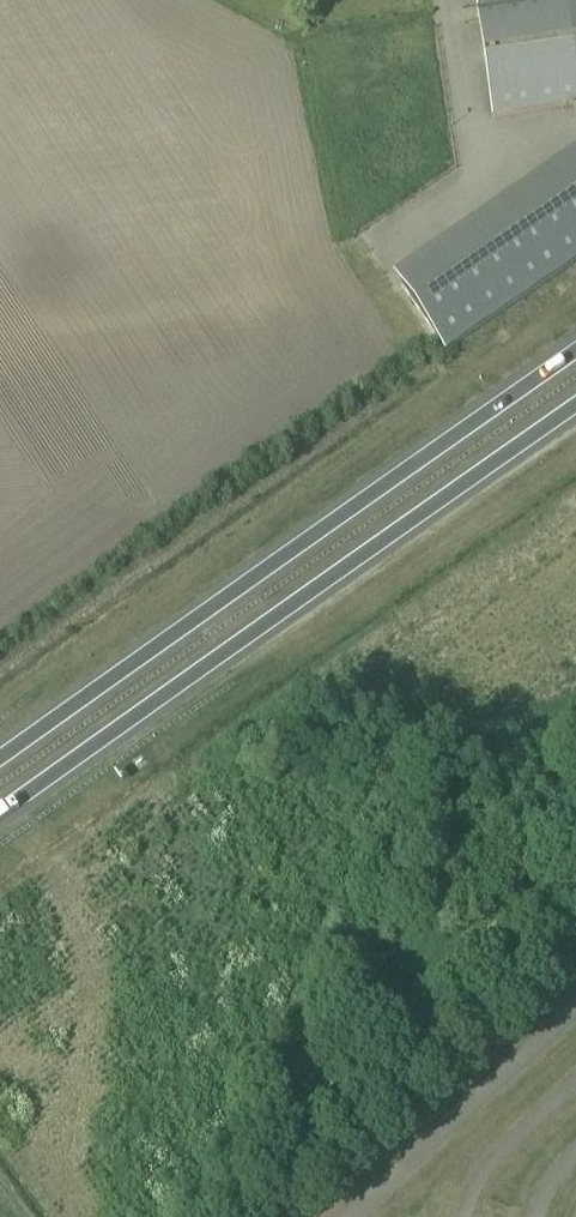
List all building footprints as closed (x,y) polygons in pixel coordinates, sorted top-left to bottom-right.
[(494,117),(575,105),(575,0),(477,0),(494,117)] [(442,260),(401,288),(446,353),(487,325),(442,260)]
